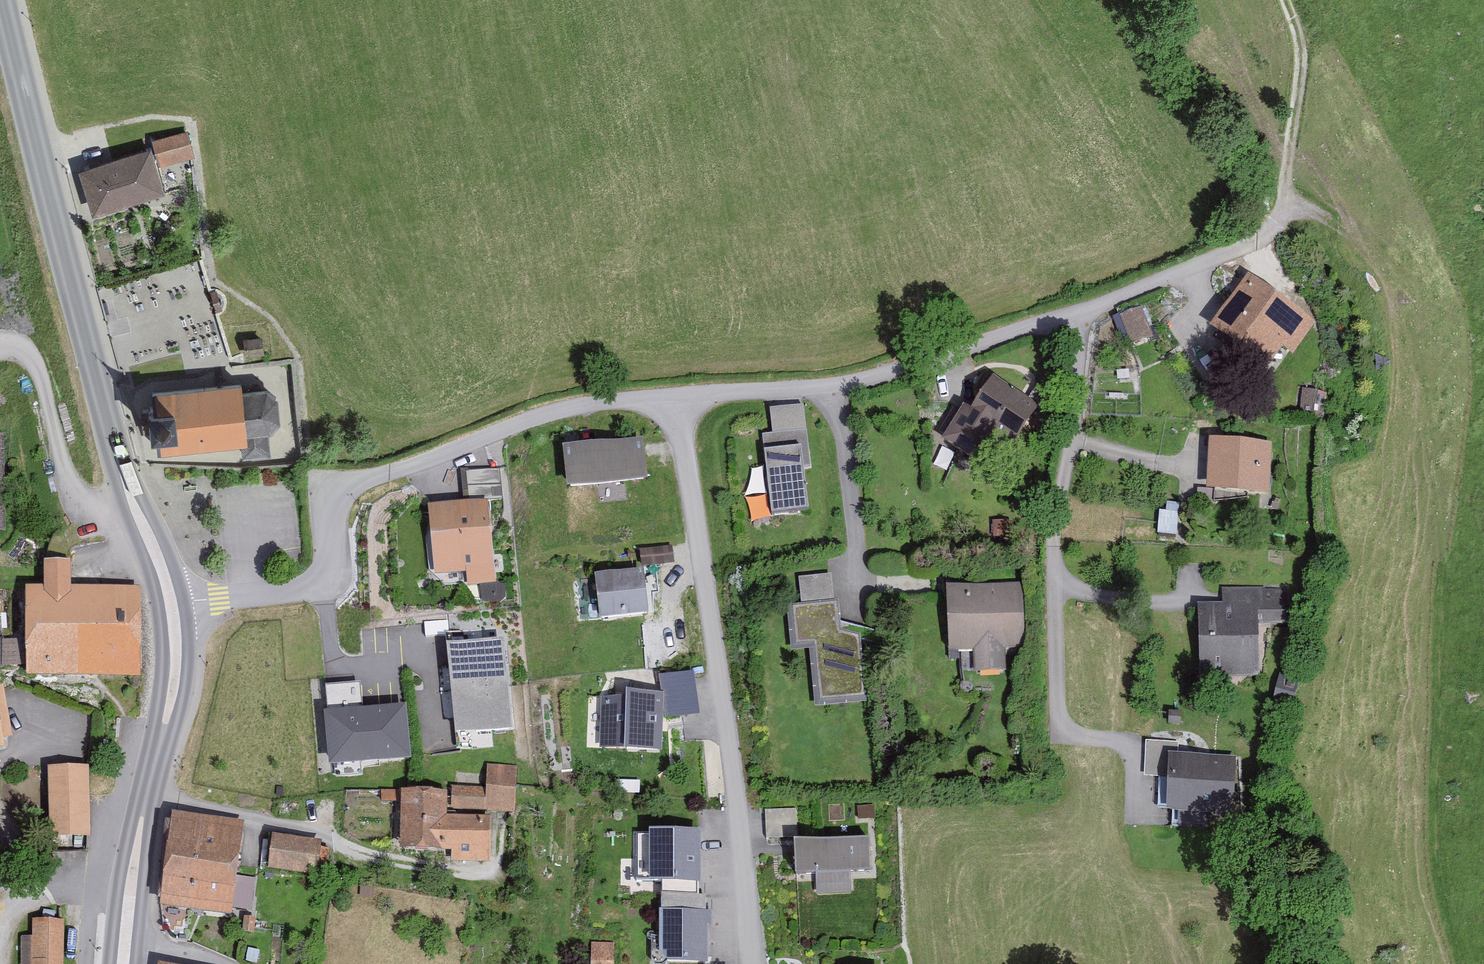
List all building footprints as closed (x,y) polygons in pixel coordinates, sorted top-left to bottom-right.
[(185,134),(154,143),(161,166),(192,157),(185,134)] [(95,216),(165,195),(151,150),(82,170),(95,216)] [(1313,324),(1251,282),(1215,334),(1271,373),(1284,353),(1291,358),(1313,324)] [(1119,319),(1130,349),(1151,342),(1141,312),(1119,319)] [(243,380),(158,383),(160,447),(250,444),(250,434),(275,433),(275,420),(274,397),(274,387),(243,388),(243,380)] [(1039,411),(993,384),(975,414),(965,408),(943,446),(984,470),(999,445),(1014,454),(1039,411)] [(1321,417),(1322,393),(1298,392),(1297,416),(1321,417)] [(808,470),(804,435),(760,439),(763,474),(768,473),(773,519),(808,516),(804,470),(808,470)] [(646,479),(643,438),(567,444),(570,484),(646,479)] [(1268,497),(1270,449),(1211,446),(1208,494),(1268,497)] [(500,468),(466,471),(468,499),(503,496),(500,468)] [(495,583),(487,503),(430,509),(437,576),(466,573),(467,586),(495,583)] [(641,551),(642,565),(675,563),(674,549),(641,551)] [(73,589),(74,564),(45,564),(45,588),(28,587),(28,679),(141,679),(142,589),(73,589)] [(649,619),(644,573),(597,577),(601,623),(649,619)] [(829,579),(800,582),(802,604),(832,601),(829,579)] [(1023,585),(947,588),(949,654),(976,653),(977,674),(1005,673),(1004,652),(1026,651),(1023,585)] [(1286,587),(1222,590),(1223,605),(1199,606),(1202,680),(1262,677),(1260,627),(1288,626),(1286,587)] [(865,705),(859,642),(841,637),(838,607),(788,611),(792,655),(808,654),(813,710),(865,705)] [(505,640),(447,645),(456,737),(513,732),(505,640)] [(662,757),(664,720),(699,716),(694,675),(659,680),(661,699),(629,697),(626,755),(662,757)] [(1297,682),(1280,677),(1272,702),(1289,707),(1297,682)] [(330,713),(326,714),(331,768),(411,761),(406,707),(365,711),(363,685),(328,688),(330,713)] [(5,752),(3,742),(12,740),(3,690),(0,690),(0,752),(5,752)] [(1234,761),(1171,759),(1169,816),(1233,818),(1234,761)] [(513,767),(483,766),(482,788),(452,787),(451,811),(511,813),(513,767)] [(89,837),(87,768),(48,770),(51,839),(89,837)] [(444,820),(445,794),(403,793),(401,854),(452,856),(451,867),(487,868),(489,821),(444,820)] [(794,840),(792,810),(763,811),(765,841),(794,840)] [(233,920),(244,825),(173,817),(162,912),(233,920)] [(699,835),(651,835),(651,884),(699,883),(699,835)] [(314,880),(318,844),(265,838),(261,874),(314,880)] [(870,843),(798,846),(800,878),(818,877),(819,897),(849,896),(848,878),(871,877),(870,843)] [(710,924),(710,913),(661,913),(662,961),(706,961),(706,924),(710,924)] [(63,923),(34,922),(33,938),(23,938),(23,963),(62,963),(63,923)] [(592,963),(614,963),(615,942),(593,942),(592,963)]
